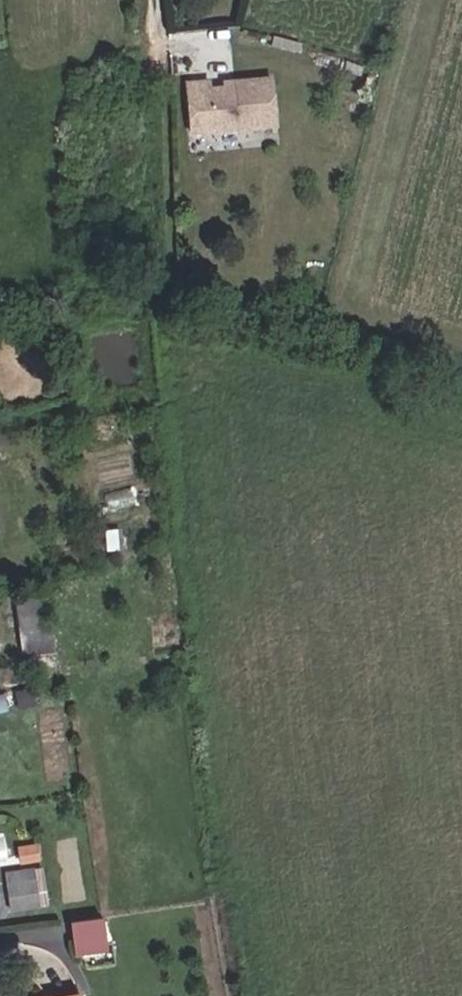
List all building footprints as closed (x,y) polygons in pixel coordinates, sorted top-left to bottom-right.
[(269,134),(266,88),(230,91),(230,96),(219,97),(205,98),(205,91),(182,92),(186,140),(269,134)] [(24,666),(55,662),(46,596),(15,600),(24,666)] [(21,707),(36,704),(33,688),(17,692),(21,707)] [(21,864),(39,861),(36,847),(18,850),(21,864)] [(38,907),(47,906),(42,871),(33,872),(32,870),(5,874),(7,885),(34,881),(38,907)] [(12,911),(38,907),(34,881),(7,885),(12,911)] [(75,956),(107,951),(102,917),(70,922),(75,956)]
